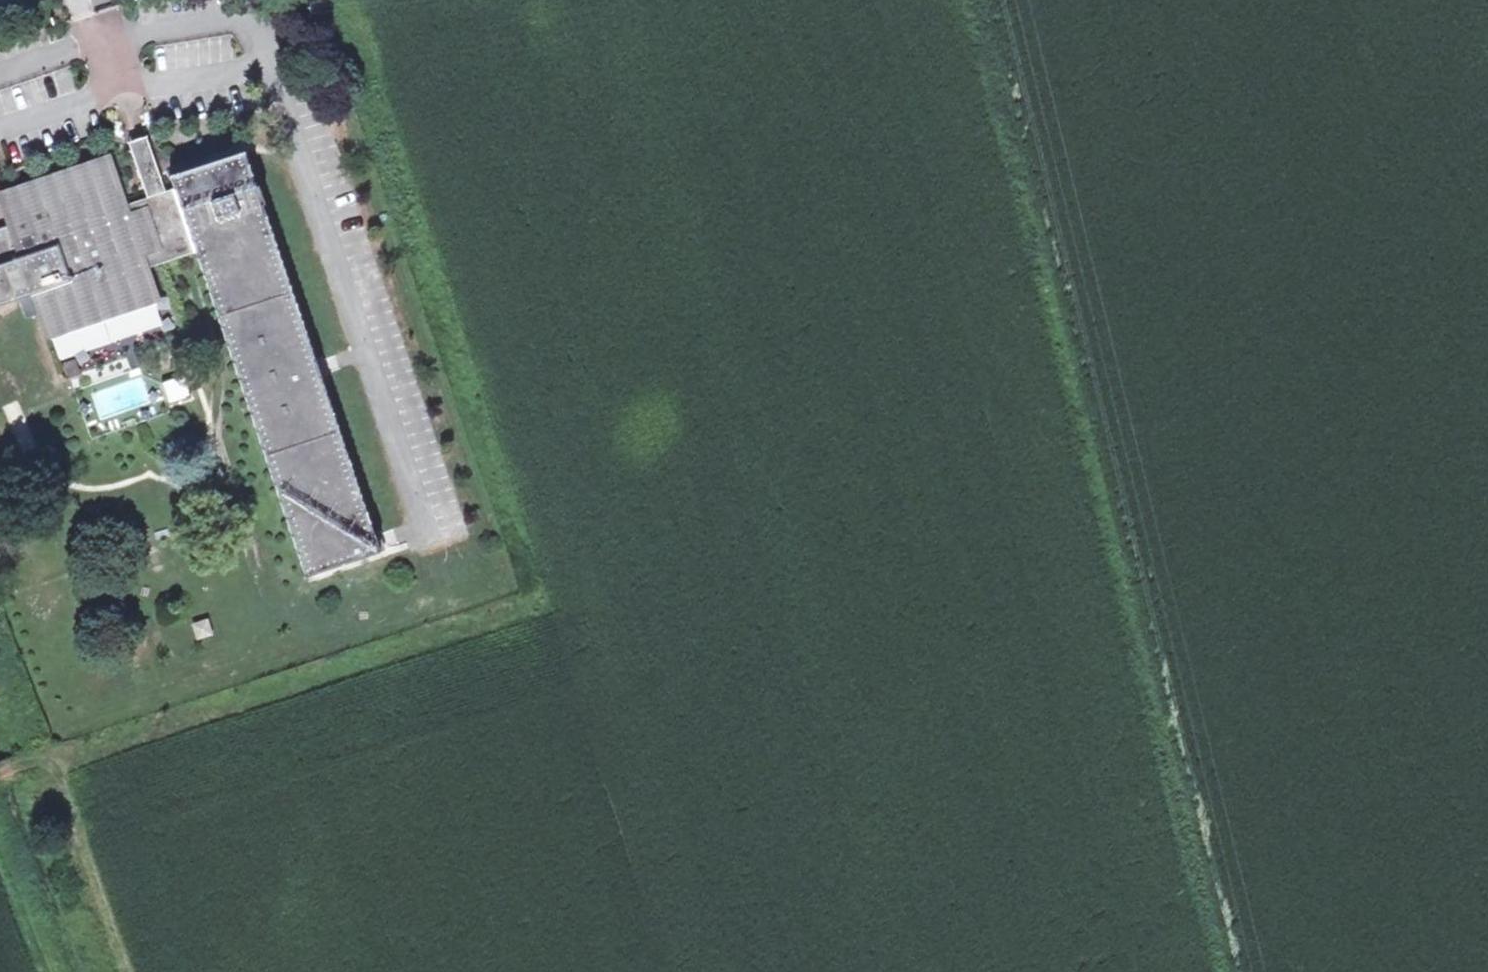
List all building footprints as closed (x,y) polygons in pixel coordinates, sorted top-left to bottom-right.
[(130,129),(145,177),(164,171),(148,123),(130,129)] [(145,177),(142,178),(145,187),(123,195),(107,148),(52,166),(27,174),(1,183),(10,210),(0,213),(0,289),(33,278),(47,320),(60,316),(152,283),(143,254),(153,250),(194,236),(304,556),(371,532),(366,519),(313,361),(308,346),(256,190),(261,189),(255,169),(249,171),(238,138),(169,161),(175,178),(167,180),(164,171),(145,177)] [(170,406),(193,396),(183,373),(161,382),(170,406)] [(209,618),(192,621),(195,639),(212,636),(209,618)]
